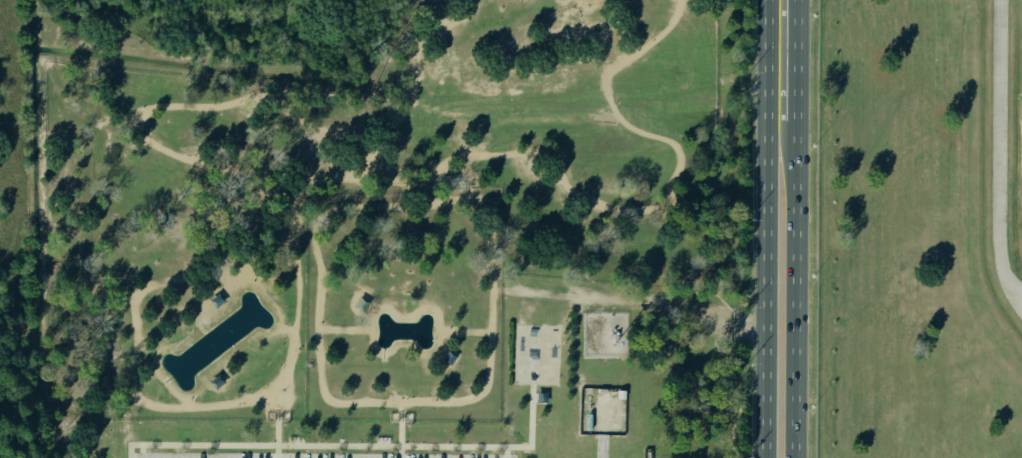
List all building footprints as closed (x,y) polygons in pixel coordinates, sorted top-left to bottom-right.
[(209,299),(218,291),(225,300),(216,307),(209,299)] [(354,306),(359,296),(369,302),(366,306),(363,311),(354,306)] [(441,359),(444,355),(448,350),(457,355),(451,365),(441,359)] [(209,381),(218,373),(222,381),(215,388),(209,381)] [(547,391),(537,391),(536,401),(547,401),(547,391)]
